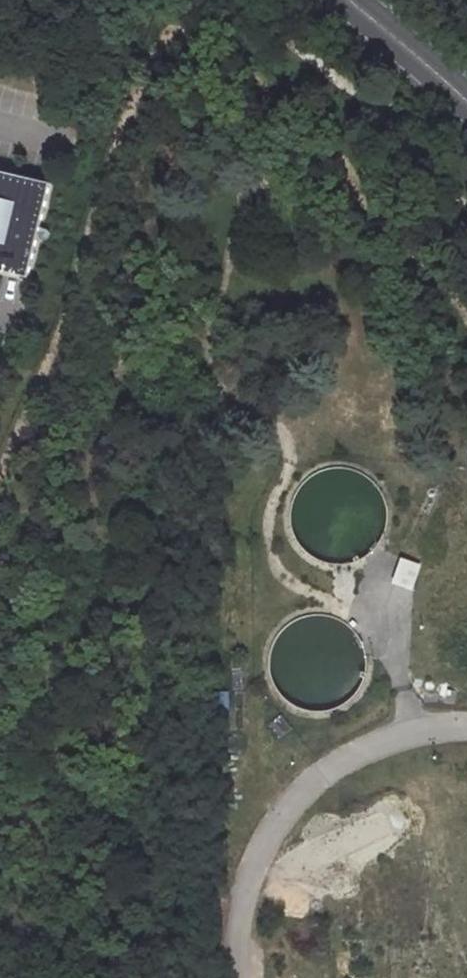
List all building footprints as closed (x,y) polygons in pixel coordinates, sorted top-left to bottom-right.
[(0,172),(0,272),(28,279),(51,184),(0,172)]
